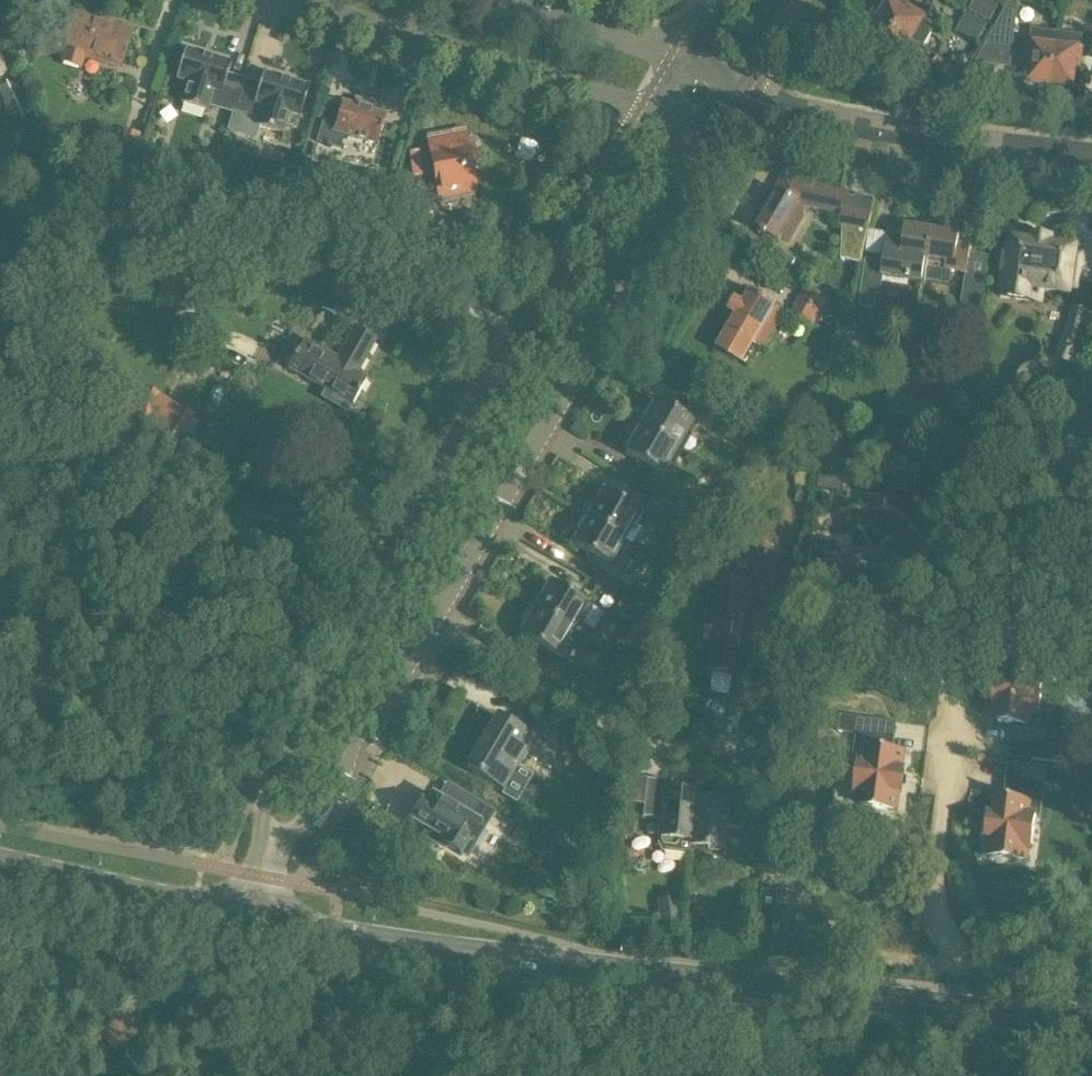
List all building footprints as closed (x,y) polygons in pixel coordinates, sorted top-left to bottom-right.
[(1001,3),(995,0),(975,0),(969,11),(991,23),(1001,3)] [(988,37),(1013,40),(1017,0),(1008,0),(988,37)] [(907,13),(889,2),(878,21),(911,41),(924,48),(937,25),(925,18),(909,9),(907,13)] [(978,37),(985,24),(970,15),(962,29),(978,37)] [(120,66),(130,33),(75,17),(61,62),(81,68),(85,56),(120,66)] [(911,70),(921,53),(908,46),(911,41),(878,21),(867,40),(885,51),(882,54),(898,64),(898,63),(911,70)] [(1029,82),(1051,85),(1056,47),(1058,33),(1031,30),(1027,61),(1032,62),(1029,82)] [(1056,47),(1051,85),(1073,87),(1075,68),(1080,68),(1084,36),(1058,33),(1056,47)] [(233,113),(244,80),(227,75),(231,64),(184,49),(176,78),(188,82),(181,103),(206,111),(208,105),(233,113)] [(970,64),(969,59),(964,57),(959,59),(957,64),(959,68),(964,70),(969,68),(970,64)] [(938,58),(933,67),(945,75),(951,65),(938,58)] [(309,87),(263,73),(259,85),(244,80),(233,113),(259,120),(257,127),(282,134),(288,113),(300,116),(309,87)] [(17,80),(0,87),(0,93),(10,116),(29,108),(17,80)] [(329,100),(321,128),(333,132),(377,145),(386,117),(374,113),(375,108),(355,102),(354,107),(342,104),(329,100)] [(33,119),(20,124),(25,136),(38,131),(33,119)] [(53,126),(46,127),(48,139),(60,137),(59,130),(53,126)] [(133,161),(141,134),(124,129),(116,156),(133,161)] [(468,149),(466,135),(431,142),(442,196),(476,190),(471,166),(476,165),(480,160),(478,152),(473,148),(468,149)] [(197,188),(209,191),(212,180),(204,178),(199,182),(197,188)] [(787,181),(758,229),(777,240),(797,205),(832,213),(843,215),(843,260),(862,264),(873,213),(872,212),(875,199),(855,195),(855,198),(849,197),(850,194),(836,191),(787,181)] [(279,191),(273,210),(282,212),(282,213),(288,194),(279,191)] [(287,214),(299,218),(304,202),(301,197),(293,194),(287,214)] [(916,229),(905,227),(903,237),(888,235),(884,265),(867,262),(860,308),(874,310),(876,296),(880,296),(883,277),(924,283),(927,259),(932,229),(916,227),(916,229)] [(927,259),(924,283),(926,283),(926,282),(950,286),(952,272),(966,274),(960,317),(973,319),(981,306),(989,257),(971,254),(971,248),(959,246),(960,235),(949,233),(949,232),(932,229),(927,259)] [(1008,245),(1000,297),(1027,301),(1029,288),(1043,290),(1070,294),(1071,287),(1077,288),(1081,262),(1074,261),(1076,248),(1051,245),(1051,241),(1033,238),(1033,242),(1032,242),(1015,240),(1014,246),(1008,245)] [(788,275),(796,261),(773,248),(765,261),(788,275)] [(344,321),(359,295),(337,283),(322,309),(344,321)] [(821,297),(806,289),(789,319),(810,331),(817,319),(822,322),(834,302),(822,295),(821,297)] [(756,345),(765,350),(787,313),(776,306),(752,292),(744,304),(736,300),(730,310),(738,315),(729,330),(731,332),(720,349),(745,364),(756,345)] [(1068,331),(1063,341),(1082,350),(1087,339),(1091,318),(1091,315),(1090,314),(1090,311),(1073,308),(1068,331)] [(357,374),(377,340),(355,327),(337,358),(305,340),(288,369),(353,406),(367,380),(357,374)] [(179,442),(196,414),(132,376),(115,404),(179,442)] [(678,449),(694,422),(655,400),(640,427),(678,449)] [(663,475),(678,449),(640,427),(625,453),(663,475)] [(887,447),(881,469),(891,472),(898,450),(887,447)] [(826,471),(830,453),(817,450),(813,468),(826,471)] [(808,488),(811,470),(798,468),(796,486),(808,488)] [(819,476),(817,490),(836,492),(838,478),(819,476)] [(626,504),(603,490),(587,519),(625,540),(634,524),(638,526),(645,514),(637,510),(641,502),(630,496),(626,504)] [(797,491),(795,502),(805,503),(807,493),(797,491)] [(707,526),(715,511),(683,493),(675,508),(707,526)] [(700,538),(707,526),(675,508),(668,520),(700,538)] [(625,540),(587,519),(572,544),(594,556),(589,564),(621,583),(633,563),(617,554),(625,540)] [(812,539),(806,587),(822,589),(821,595),(823,595),(823,593),(831,594),(846,596),(845,598),(848,598),(848,597),(897,603),(902,568),(842,560),(842,558),(844,543),(812,539)] [(551,582),(534,610),(573,632),(582,616),(586,618),(593,606),(551,582)] [(750,656),(755,607),(745,606),(747,585),(720,582),(710,670),(739,673),(741,655),(750,656)] [(654,618),(662,603),(631,584),(622,599),(654,618)] [(646,630),(654,618),(622,599),(615,612),(646,630)] [(562,659),(569,647),(565,645),(573,632),(534,610),(520,635),(562,659)] [(992,702),(991,712),(1000,713),(998,722),(1005,723),(1014,724),(1011,743),(1028,745),(1032,713),(1040,713),(1044,680),(1040,680),(1042,666),(1000,661),(998,680),(995,680),(992,702)] [(602,708),(610,695),(578,676),(571,689),(602,708)] [(528,734),(497,716),(468,767),(506,789),(505,791),(507,796),(511,798),(516,797),(528,777),(526,772),(518,767),(532,743),(558,758),(556,762),(563,767),(577,744),(537,720),(528,734)] [(841,716),(839,732),(857,734),(868,736),(870,720),(841,716)] [(859,760),(855,791),(868,792),(868,797),(866,808),(897,812),(899,793),(902,793),(905,771),(902,770),(904,751),(893,749),(894,738),(874,735),(871,758),(860,756),(859,760)] [(1034,744),(1032,760),(1061,764),(1063,748),(1045,746),(1034,744)] [(1031,768),(1029,783),(1044,785),(1058,787),(1060,771),(1031,768)] [(690,855),(691,845),(697,798),(697,793),(666,789),(667,781),(648,779),(644,817),(662,819),(659,845),(663,852),(690,855)] [(422,803),(412,820),(428,829),(424,837),(443,848),(447,840),(463,850),(469,840),(476,844),(486,827),(479,823),(487,808),(448,785),(439,800),(433,796),(427,806),(422,803)] [(743,829),(746,795),(729,793),(728,801),(697,798),(691,845),(723,848),(726,827),(743,829)] [(990,804),(985,838),(989,839),(986,858),(1027,863),(1029,850),(1033,850),(1037,817),(1030,816),(1032,802),(1000,797),(998,805),(990,804)] [(618,816),(616,837),(628,839),(630,817),(618,816)] [(806,824),(788,825),(789,838),(806,837),(806,824)] [(519,828),(514,838),(525,844),(530,834),(519,828)] [(678,907),(658,910),(660,929),(681,926),(678,907)] [(296,1068),(308,1070),(311,1051),(299,1049),(296,1068)]
